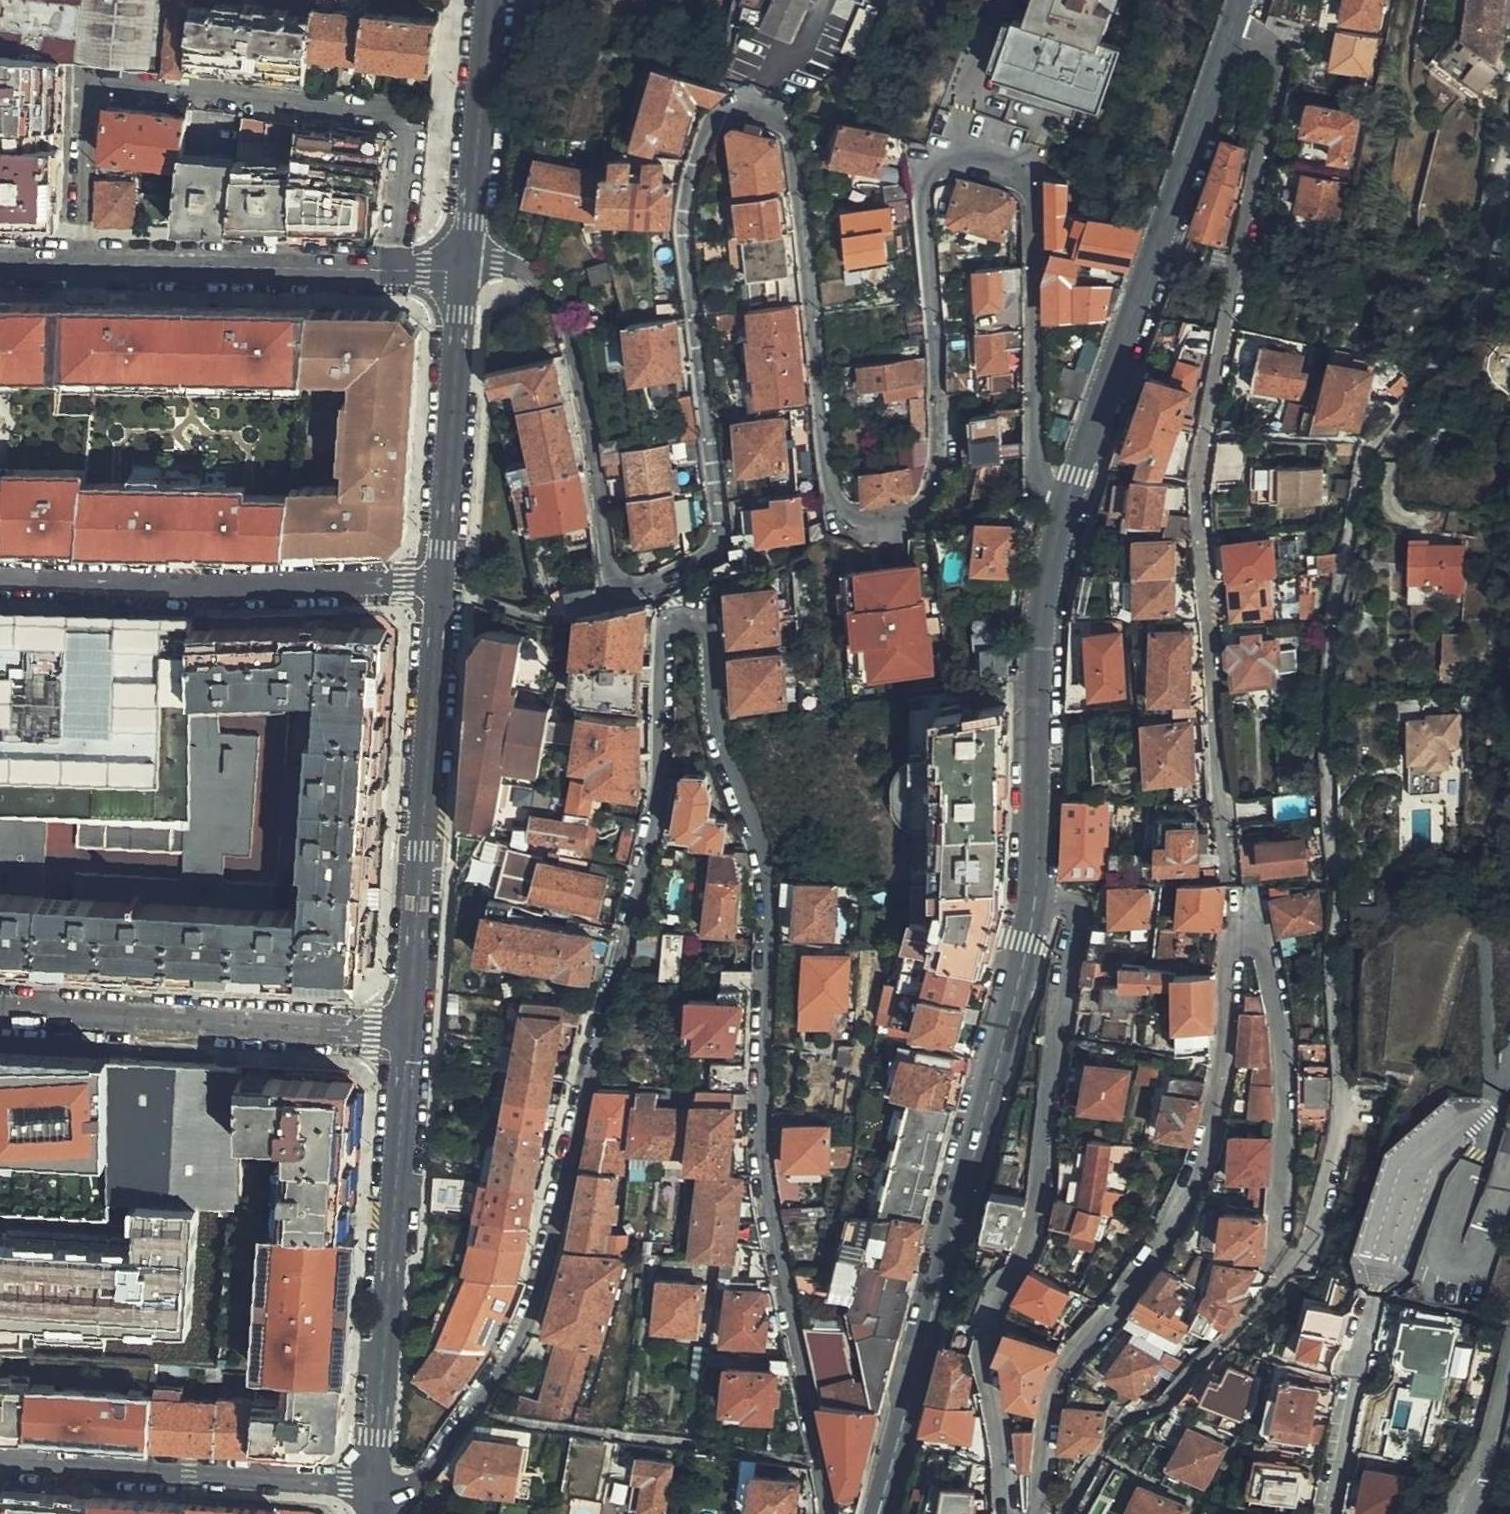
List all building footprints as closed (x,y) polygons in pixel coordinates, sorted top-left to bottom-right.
[(65,61),(72,62),(80,0),(0,0),(0,54),(65,61)] [(194,0),(80,0),(72,62),(160,72),(185,74),(187,60),(194,0)] [(187,60),(185,74),(211,77),(212,63),(270,70),(269,80),(303,84),(305,74),(307,53),(313,0),(288,0),(288,7),(219,2),(219,0),(194,0),(187,60)] [(365,0),(313,0),(307,53),(360,59),(364,10),(365,0)] [(806,0),(773,0),(764,21),(792,33),(806,0)] [(1013,19),(1005,16),(986,69),(1011,77),(1007,87),(1076,112),(1079,102),(1105,111),(1125,55),(1106,48),(1119,13),(1112,10),(1116,0),(1039,0),(1031,20),(1015,14),(1013,19)] [(1384,0),(1350,0),(1346,19),(1378,26),(1384,0)] [(1474,98),(1490,80),(1496,81),(1505,35),(1505,29),(1503,26),(1499,23),(1503,0),(1469,0),(1465,22),(1463,22),(1430,64),(1474,98)] [(434,67),(439,18),(364,10),(360,59),(434,67)] [(1376,43),(1377,37),(1343,30),(1336,66),(1369,73),(1376,43)] [(1387,39),(1377,37),(1376,43),(1385,45),(1387,39)] [(1304,54),(1304,47),(1290,47),(1297,59),(1296,61),(1305,62),(1306,56),(1304,54)] [(63,128),(64,97),(65,61),(0,54),(0,123),(63,128)] [(729,87),(659,64),(634,141),(653,147),(658,137),(681,143),(691,106),(694,107),(698,94),(716,99),(729,87)] [(1288,98),(1281,125),(1330,137),(1336,146),(1333,157),(1349,161),(1359,115),(1288,98)] [(100,156),(179,166),(181,146),(185,113),(105,104),(100,156)] [(294,229),(298,123),(242,117),(237,151),(228,227),(294,229)] [(875,128),(843,120),(834,160),(878,171),(881,159),(908,164),(905,136),(875,128)] [(45,225),(60,208),(60,196),(63,128),(0,123),(0,224),(45,225)] [(294,229),(359,230),(377,211),(382,153),(365,130),(298,123),(294,229)] [(783,189),(774,132),(735,126),(731,132),(738,196),(783,189)] [(1243,145),(1225,140),(1194,232),(1226,243),(1230,220),(1223,217),(1235,180),(1243,145)] [(173,226),(228,227),(237,151),(181,146),(179,166),(173,226)] [(598,213),(603,173),(576,167),(535,156),(524,197),(598,213)] [(614,175),(603,173),(598,213),(669,220),(673,180),(662,179),(664,161),(649,160),(647,178),(628,175),(630,158),(615,157),(614,175)] [(1065,176),(1046,175),(1048,238),(1053,240),(1055,251),(1068,256),(1070,229),(1078,232),(1084,214),(1070,211),(1065,176)] [(1345,183),(1309,175),(1297,228),(1315,232),(1319,214),(1338,219),(1345,183)] [(1012,194),(961,179),(947,220),(1003,237),(1015,199),(1012,194)] [(91,225),(133,226),(135,183),(93,182),(91,225)] [(738,196),(744,234),(784,229),(788,229),(783,189),(738,196)] [(910,192),(890,195),(890,204),(849,210),(852,249),(866,248),(867,256),(889,253),(887,227),(894,226),(893,215),(901,215),(912,213),(910,192)] [(732,233),(741,232),(735,195),(726,197),(732,233)] [(1131,264),(1144,226),(1084,214),(1078,232),(1070,229),(1068,256),(1079,259),(1085,249),(1131,264)] [(905,259),(901,215),(893,215),(894,226),(887,227),(889,253),(867,256),(867,262),(868,265),(905,259)] [(784,229),(744,234),(749,278),(788,273),(784,229)] [(866,248),(852,249),(853,263),(867,262),(867,256),(866,248)] [(1055,254),(1046,275),(1048,316),(1106,313),(1114,285),(1104,285),(1105,280),(1074,281),(1079,259),(1068,256),(1055,251),(1055,254)] [(1025,262),(974,267),(977,308),(1004,305),(1003,285),(1025,284),(1025,262)] [(822,281),(824,304),(847,301),(844,279),(822,281)] [(596,296),(564,298),(566,300),(570,308),(573,313),(575,319),(597,317),(596,296)] [(794,302),(750,307),(760,401),(803,394),(794,302)] [(0,303),(0,372),(31,372),(32,370),(60,370),(60,360),(63,304),(5,303),(0,303)] [(303,367),(315,308),(258,307),(140,305),(63,304),(60,360),(92,361),(92,371),(184,373),(184,364),(217,364),(217,373),(272,374),(272,366),(303,367)] [(420,339),(417,322),(410,314),(388,309),(353,309),(315,308),(302,375),(352,376),(351,383),(345,486),(290,485),(289,493),(288,503),(284,550),(337,548),(395,545),(400,535),(406,525),(409,486),(413,431),(414,420),(418,366),(419,349),(420,339)] [(978,313),(978,329),(996,327),(995,312),(978,313)] [(673,317),(626,321),(633,377),(680,370),(673,317)] [(996,327),(978,329),(980,366),(1008,364),(1006,344),(1026,343),(1026,325),(996,327)] [(1259,344),(1238,340),(1235,357),(1256,361),(1259,344)] [(1302,370),(1306,354),(1288,350),(1287,346),(1284,343),(1280,343),(1277,344),(1274,347),(1263,345),(1254,387),(1303,398),(1309,372),(1302,370)] [(494,370),(492,392),(516,387),(521,411),(565,402),(555,356),(540,359),(516,365),(494,370)] [(869,363),(862,364),(865,387),(914,381),(927,380),(925,356),(869,363)] [(1360,425),(1375,370),(1334,360),(1320,416),(1360,425)] [(1150,364),(1127,433),(1144,440),(1135,462),(1167,468),(1196,381),(1150,364)] [(977,375),(979,390),(1015,386),(1016,372),(977,375)] [(910,469),(928,467),(928,466),(930,441),(927,380),(914,381),(918,442),(908,443),(910,469)] [(700,437),(695,393),(678,396),(684,439),(688,439),(700,437)] [(507,463),(508,466),(511,481),(577,468),(565,402),(521,411),(522,415),(531,457),(507,463)] [(813,402),(780,405),(782,416),(783,421),(790,420),(792,445),(818,442),(813,402)] [(1308,405),(1293,402),(1286,430),(1302,429),(1308,405)] [(1009,453),(1007,411),(979,413),(979,455),(1009,453)] [(787,463),(783,421),(782,416),(737,421),(742,468),(787,463)] [(1247,421),(1225,417),(1223,425),(1245,429),(1247,421)] [(1127,433),(1122,436),(1112,467),(1125,469),(1135,462),(1144,440),(1127,433)] [(702,458),(700,437),(688,439),(690,459),(702,458)] [(1251,439),(1221,439),(1212,483),(1243,481),(1251,439)] [(1362,441),(1335,441),(1335,452),(1361,452),(1362,441)] [(664,442),(602,450),(604,472),(629,469),(631,483),(633,497),(671,492),(668,465),(664,442)] [(77,551),(81,495),(83,457),(0,455),(0,550),(23,550),(35,551),(77,551)] [(671,492),(682,490),(679,463),(668,465),(671,492)] [(1324,468),(1253,465),(1252,488),(1264,488),(1272,488),(1271,502),(1323,503),(1324,468)] [(911,492),(908,497),(914,497),(922,488),(928,467),(910,469),(911,492)] [(522,531),(526,530),(587,518),(577,468),(511,481),(522,531)] [(629,469),(604,472),(606,485),(631,483),(629,469)] [(866,474),(865,503),(908,497),(911,492),(910,469),(866,474)] [(208,551),(284,550),(288,503),(289,493),(243,492),(243,480),(95,478),(95,492),(81,491),(81,495),(77,551),(149,551),(208,551)] [(1157,525),(1168,484),(1137,479),(1129,520),(1157,525)] [(1352,500),(1355,483),(1342,481),(1338,497),(1352,500)] [(1272,488),(1264,488),(1264,501),(1271,502),(1272,488)] [(671,492),(633,497),(638,543),(677,537),(671,492)] [(800,492),(775,495),(776,505),(760,507),(761,540),(747,543),(750,567),(771,564),(770,540),(803,537),(800,492)] [(1346,528),(1350,508),(1343,507),(1338,528),(1346,528)] [(1014,570),(1019,523),(981,519),(975,565),(1014,570)] [(1138,540),(1138,577),(1163,577),(1175,576),(1176,542),(1138,540)] [(1269,577),(1275,577),(1273,540),(1217,545),(1218,565),(1219,581),(1233,579),(1269,577)] [(1462,588),(1464,544),(1431,542),(1430,580),(1444,581),(1445,586),(1462,588)] [(945,600),(943,564),(872,570),(874,605),(877,605),(880,640),(883,639),(885,674),(936,670),(936,660),(956,659),(954,634),(951,634),(948,599),(945,600)] [(875,675),(885,674),(883,639),(880,640),(877,605),(874,605),(872,570),(864,570),(865,587),(863,588),(864,606),(869,605),(871,623),(868,623),(869,640),(875,640),(876,657),(874,657),(875,675)] [(1163,577),(1138,577),(1138,611),(1175,610),(1175,576),(1163,577)] [(1272,615),(1269,577),(1233,579),(1236,617),(1272,615)] [(568,616),(581,614),(600,611),(596,585),(566,590),(568,616)] [(780,636),(777,590),(731,592),(731,604),(733,630),(733,641),(780,636)] [(579,666),(645,668),(645,654),(645,648),(645,637),(645,621),(645,603),(600,611),(581,614),(579,666)] [(191,820),(192,632),(192,623),(186,623),(178,623),(116,621),(117,615),(0,611),(0,816),(191,820)] [(192,617),(117,615),(116,621),(178,623),(186,623),(192,623),(192,617)] [(12,972),(21,973),(22,963),(35,964),(86,967),(119,969),(118,979),(128,980),(248,987),(248,977),(270,979),(299,980),(328,982),(355,984),(361,977),(373,809),(386,629),(349,627),(326,625),(192,632),(191,820),(0,816),(0,971),(12,972)] [(1441,673),(1460,674),(1463,630),(1445,629),(1441,673)] [(1157,630),(1154,666),(1190,667),(1192,632),(1183,632),(1157,630)] [(463,777),(460,810),(464,810),(530,814),(530,812),(531,806),(541,758),(545,739),(549,720),(552,709),(528,706),(528,698),(530,686),(521,684),(526,636),(492,633),(486,680),(471,679),(463,777)] [(1123,694),(1122,635),(1091,636),(1093,694),(1123,694)] [(1279,673),(1276,643),(1261,643),(1260,635),(1248,636),(1248,645),(1235,646),(1238,685),(1275,682),(1275,673),(1279,673)] [(1010,670),(1010,646),(984,647),(985,671),(1010,670)] [(784,702),(782,655),(735,657),(736,669),(736,681),(737,705),(784,702)] [(957,669),(956,659),(936,660),(936,670),(957,669)] [(645,703),(645,684),(645,673),(645,668),(579,666),(578,687),(588,696),(645,703)] [(1190,667),(1154,666),(1153,699),(1189,700),(1190,667)] [(910,828),(1007,826),(1007,701),(908,697),(908,829),(910,828)] [(553,700),(528,698),(528,706),(552,709),(552,707),(553,700)] [(637,720),(586,712),(585,717),(583,725),(582,733),(579,745),(579,747),(576,764),(597,768),(593,788),(637,794),(638,789),(640,777),(641,775),(640,758),(637,720)] [(1458,747),(1459,716),(1429,715),(1429,719),(1411,718),(1410,760),(1428,761),(1428,766),(1449,767),(1449,748),(1458,747)] [(549,720),(545,739),(579,745),(582,733),(583,725),(549,720)] [(1193,776),(1191,721),(1149,723),(1150,778),(1193,776)] [(597,768),(576,764),(570,806),(590,810),(593,788),(597,768)] [(695,836),(694,844),(713,845),(724,846),(727,820),(717,818),(718,812),(710,810),(713,792),(711,792),(711,785),(709,784),(706,774),(683,772),(674,833),(695,836)] [(1070,801),(1067,801),(1066,818),(1066,846),(1065,874),(1107,875),(1109,802),(1070,801)] [(1278,828),(1309,827),(1309,801),(1278,802),(1278,828)] [(530,814),(464,810),(463,819),(529,826),(530,814)] [(513,842),(529,845),(530,834),(560,840),(559,846),(580,852),(587,815),(565,812),(564,818),(530,812),(530,814),(529,826),(516,825),(513,842)] [(587,815),(580,852),(590,855),(598,815),(588,813),(587,815)] [(1199,870),(1202,847),(1196,846),(1198,819),(1165,819),(1162,846),(1160,845),(1159,868),(1199,870)] [(614,860),(630,865),(640,830),(624,826),(614,860)] [(912,882),(1005,882),(1007,826),(910,828),(908,882),(912,882)] [(485,831),(473,852),(483,858),(496,837),(485,831)] [(1240,843),(1243,873),(1303,870),(1306,870),(1305,840),(1291,842),(1251,843),(1240,843)] [(742,873),(736,847),(724,846),(713,845),(704,930),(735,933),(742,873)] [(598,911),(606,878),(540,863),(541,860),(506,850),(494,894),(526,903),(533,896),(598,911)] [(837,883),(800,879),(795,932),(832,936),(837,883)] [(1004,895),(1005,882),(912,882),(913,915),(905,944),(937,953),(975,963),(986,966),(1004,895)] [(1222,924),(1224,883),(1184,883),(1180,921),(1222,924)] [(1278,918),(1281,935),(1323,925),(1315,893),(1290,897),(1291,886),(1273,885),(1278,918)] [(1150,924),(1149,890),(1115,890),(1114,925),(1150,924)] [(586,957),(590,936),(487,914),(479,956),(503,961),(504,959),(558,970),(557,972),(588,978),(593,959),(586,957)] [(681,976),(683,931),(665,930),(663,976),(681,976)] [(1178,973),(1191,973),(1191,965),(1178,963),(1181,932),(1163,930),(1160,967),(1178,970),(1178,973)] [(1115,936),(1091,934),(1089,944),(1087,959),(1109,962),(1112,962),(1115,936)] [(908,950),(901,986),(920,992),(928,955),(908,950)] [(926,993),(965,1003),(975,963),(937,953),(926,993)] [(843,1027),(849,957),(806,954),(801,1024),(843,1027)] [(1160,967),(1153,967),(1126,964),(1125,983),(1107,983),(1109,962),(1087,959),(1083,984),(1107,984),(1105,1007),(1142,1009),(1147,980),(1151,980),(1151,983),(1177,985),(1178,1052),(1212,1052),(1211,1025),(1214,1025),(1212,973),(1191,973),(1178,973),(1178,970),(1160,967)] [(725,968),(724,984),(748,985),(751,985),(752,977),(752,970),(725,968)] [(748,985),(724,984),(722,1004),(687,1003),(685,1034),(694,1033),(693,1051),(734,1051),(738,1026),(740,1010),(747,1010),(748,997),(748,985)] [(920,992),(901,986),(891,1030),(911,1033),(920,992)] [(955,1039),(965,1003),(926,993),(918,1028),(955,1039)] [(581,1021),(584,1006),(525,1000),(517,1046),(556,1051),(561,1020),(581,1021)] [(746,1050),(747,1010),(740,1010),(738,1026),(734,1051),(746,1050)] [(1251,1119),(1273,1121),(1273,1119),(1274,1101),(1274,1086),(1272,1034),(1271,1031),(1264,1030),(1266,1017),(1245,1014),(1245,1028),(1242,1066),(1254,1065),(1258,1066),(1251,1119)] [(513,1074),(551,1079),(556,1051),(517,1046),(513,1074)] [(896,1095),(911,1099),(943,1107),(956,1057),(920,1048),(917,1061),(906,1058),(896,1095)] [(107,1161),(110,1057),(41,1053),(0,1051),(0,1157),(107,1161)] [(238,1075),(237,1064),(110,1057),(107,1161),(108,1196),(230,1206),(228,1223),(239,1223),(238,1075)] [(1165,1087),(1169,1067),(1144,1063),(1140,1081),(1165,1087)] [(1122,1114),(1130,1071),(1092,1065),(1084,1107),(1122,1114)] [(1322,1123),(1334,1123),(1335,1079),(1334,1068),(1321,1067),(1320,1078),(1311,1078),(1301,1077),(1301,1115),(1302,1133),(1301,1136),(1321,1136),(1322,1123)] [(1321,1067),(1311,1067),(1311,1078),(1320,1078),(1321,1067)] [(509,1096),(548,1100),(551,1079),(513,1074),(509,1096)] [(354,1082),(238,1075),(239,1223),(263,1224),(344,1229),(349,1157),(354,1082)] [(1204,1094),(1207,1081),(1174,1075),(1171,1087),(1204,1094)] [(641,1088),(600,1082),(593,1118),(589,1141),(588,1148),(585,1165),(618,1170),(629,1171),(632,1151),(641,1088)] [(738,1180),(743,1088),(698,1087),(695,1109),(690,1157),(686,1156),(684,1172),(738,1180)] [(660,1091),(641,1088),(632,1151),(666,1154),(686,1156),(690,1157),(695,1109),(659,1106),(660,1091)] [(505,1122),(543,1126),(548,1100),(509,1096),(505,1122)] [(1161,1134),(1195,1140),(1203,1101),(1181,1096),(1178,1112),(1166,1109),(1161,1134)] [(901,1214),(924,1221),(953,1110),(943,1107),(911,1099),(882,1210),(901,1214)] [(500,1146),(539,1151),(543,1126),(505,1122),(500,1146)] [(827,1167),(829,1127),(789,1126),(788,1166),(827,1167)] [(1250,1209),(1267,1214),(1271,1163),(1272,1139),(1235,1136),(1231,1178),(1260,1180),(1259,1188),(1254,1188),(1250,1209)] [(1118,1145),(1093,1140),(1091,1153),(1089,1167),(1087,1182),(1084,1206),(1116,1216),(1118,1217),(1131,1189),(1120,1185),(1123,1175),(1114,1172),(1115,1162),(1118,1145)] [(1135,1148),(1118,1145),(1115,1162),(1132,1165),(1135,1148)] [(494,1182),(533,1187),(539,1151),(500,1146),(494,1182)] [(1089,1167),(1091,1153),(1081,1151),(1079,1165),(1089,1167)] [(618,1170),(585,1165),(582,1178),(580,1191),(578,1204),(575,1216),(573,1229),(571,1242),(626,1249),(628,1232),(611,1229),(613,1214),(617,1215),(619,1202),(615,1201),(618,1170)] [(466,1178),(434,1174),(433,1199),(432,1205),(462,1208),(466,1178)] [(1074,1179),(1069,1202),(1084,1206),(1087,1182),(1074,1179)] [(738,1218),(742,1185),(700,1180),(691,1257),(733,1262),(735,1249),(738,1218)] [(488,1218),(527,1222),(529,1214),(531,1196),(533,1187),(494,1182),(488,1218)] [(1205,1199),(1209,1200),(1227,1204),(1231,1188),(1211,1183),(1205,1199)] [(1026,1209),(1028,1197),(994,1192),(985,1234),(1014,1242),(1026,1209)] [(32,1354),(37,1353),(80,1356),(93,1357),(158,1360),(219,1366),(221,1336),(228,1223),(230,1206),(108,1196),(109,1214),(0,1210),(0,1353),(32,1354)] [(1069,1202),(1057,1198),(1058,1205),(1053,1224),(1108,1239),(1113,1228),(1116,1216),(1084,1206),(1069,1202)] [(1241,1254),(1262,1258),(1267,1219),(1267,1214),(1228,1212),(1229,1205),(1227,1204),(1209,1200),(1201,1258),(1220,1261),(1223,1246),(1241,1250),(1241,1254)] [(846,1328),(806,1325),(809,1338),(812,1353),(816,1368),(819,1385),(823,1401),(878,1408),(882,1409),(911,1290),(905,1288),(909,1273),(913,1273),(927,1223),(924,1221),(901,1214),(850,1216),(832,1291),(857,1297),(855,1303),(869,1377),(854,1381),(847,1346),(850,1345),(846,1328)] [(1116,1216),(1113,1228),(1145,1244),(1156,1229),(1118,1217),(1116,1216)] [(481,1240),(523,1244),(529,1222),(527,1222),(488,1218),(474,1217),(471,1239),(481,1240)] [(263,1224),(254,1371),(345,1377),(347,1351),(349,1325),(355,1230),(263,1224)] [(514,1278),(523,1244),(481,1240),(478,1252),(475,1262),(472,1271),(471,1274),(514,1278)] [(598,1345),(626,1249),(571,1242),(567,1254),(564,1267),(559,1283),(546,1329),(598,1345)] [(1212,1295),(1239,1312),(1246,1297),(1242,1294),(1255,1271),(1219,1263),(1212,1295)] [(1180,1276),(1165,1267),(1144,1297),(1172,1313),(1183,1301),(1170,1293),(1180,1276)] [(1070,1292),(1032,1270),(1016,1298),(1052,1320),(1070,1292)] [(498,1318),(514,1278),(471,1274),(458,1303),(446,1330),(438,1346),(485,1349),(485,1345),(487,1343),(498,1318)] [(705,1305),(706,1294),(707,1289),(700,1288),(701,1283),(661,1279),(656,1325),(695,1330),(698,1305),(705,1305)] [(767,1310),(762,1290),(730,1286),(724,1337),(765,1343),(769,1316),(767,1310)] [(1231,1326),(1243,1314),(1239,1312),(1212,1295),(1209,1294),(1190,1325),(1207,1334),(1216,1318),(1231,1326)] [(1172,1313),(1144,1297),(1132,1315),(1151,1325),(1180,1341),(1190,1325),(1172,1313)] [(1330,1308),(1306,1302),(1293,1352),(1316,1358),(1330,1308)] [(1339,1343),(1351,1307),(1339,1311),(1330,1308),(1322,1338),(1339,1343)] [(1402,1340),(1408,1314),(1388,1309),(1381,1335),(1402,1340)] [(1458,1326),(1408,1314),(1402,1340),(1408,1342),(1406,1354),(1408,1359),(1411,1362),(1421,1365),(1420,1370),(1446,1377),(1458,1326)] [(1180,1341),(1151,1325),(1143,1337),(1170,1353),(1172,1354),(1180,1341)] [(1011,1397),(1038,1405),(1039,1397),(1042,1386),(1044,1380),(1045,1375),(1047,1371),(1057,1353),(1060,1350),(1011,1328),(1000,1354),(1006,1356),(1011,1397)] [(1132,1344),(1162,1363),(1170,1353),(1143,1337),(1138,1334),(1132,1344)] [(1453,1372),(1469,1375),(1474,1344),(1459,1341),(1453,1372)] [(517,1415),(573,1422),(591,1352),(550,1342),(547,1352),(555,1354),(542,1401),(524,1395),(517,1415)] [(1109,1374),(1138,1395),(1162,1363),(1132,1344),(1131,1344),(1109,1374)] [(972,1352),(948,1345),(939,1378),(932,1407),(928,1421),(926,1429),(965,1439),(971,1417),(964,1415),(973,1371),(966,1369),(972,1352)] [(438,1346),(422,1368),(416,1376),(421,1380),(448,1399),(465,1375),(485,1349),(438,1346)] [(25,1433),(31,1367),(32,1354),(0,1353),(0,1431),(25,1433)] [(1162,1363),(1180,1376),(1190,1366),(1172,1354),(1170,1353),(1162,1363)] [(780,1391),(780,1386),(776,1385),(778,1370),(730,1365),(725,1405),(727,1406),(726,1414),(750,1418),(751,1414),(772,1415),(775,1397),(779,1397),(780,1391)] [(31,1367),(25,1433),(87,1437),(150,1441),(154,1395),(155,1375),(31,1367)] [(1252,1397),(1257,1379),(1231,1367),(1220,1386),(1211,1382),(1203,1400),(1244,1420),(1255,1398),(1252,1397)] [(255,1398),(254,1450),(273,1451),(298,1453),(323,1455),(326,1452),(342,1439),(343,1413),(345,1377),(321,1376),(254,1371),(255,1398)] [(1303,1435),(1307,1415),(1313,1387),(1277,1380),(1267,1427),(1303,1435)] [(154,1397),(150,1441),(182,1444),(215,1447),(217,1399),(154,1395),(154,1397)] [(217,1399),(215,1447),(234,1448),(254,1450),(255,1398),(218,1396),(217,1399)] [(823,1401),(826,1417),(832,1446),(837,1469),(842,1490),(843,1498),(844,1508),(844,1513),(856,1513),(863,1486),(860,1485),(866,1457),(870,1443),(878,1408),(823,1401)] [(1080,1447),(1094,1450),(1103,1438),(1106,1411),(1066,1407),(1063,1436),(1062,1450),(1079,1451),(1080,1447)] [(1028,1409),(1025,1432),(1034,1432),(1038,1410),(1028,1409)] [(1323,1440),(1328,1419),(1307,1415),(1303,1435),(1323,1440)] [(1025,1432),(1014,1430),(1022,1471),(1029,1468),(1034,1437),(1034,1432),(1025,1432)] [(1206,1483),(1225,1447),(1191,1430),(1172,1466),(1206,1483)] [(464,1453),(457,1471),(460,1481),(470,1489),(515,1493),(528,1441),(480,1434),(464,1453)] [(666,1513),(673,1462),(639,1456),(633,1507),(666,1513)] [(1304,1483),(1307,1469),(1260,1458),(1253,1490),(1291,1498),(1295,1481),(1304,1483)] [(1417,1478),(1371,1465),(1360,1507),(1388,1513),(1408,1513),(1417,1478)] [(801,1480),(757,1473),(750,1511),(769,1513),(795,1513),(801,1480)] [(989,1500),(975,1496),(974,1492),(947,1485),(943,1508),(968,1513),(990,1513),(989,1500)] [(1190,1509),(1140,1485),(1126,1513),(1187,1513),(1190,1509)] [(6,1513),(91,1513),(92,1497),(50,1493),(12,1490),(7,1503),(6,1513)] [(92,1497),(91,1513),(187,1513),(189,1504),(92,1497)] [(279,1511),(255,1509),(225,1507),(207,1505),(189,1504),(187,1513),(278,1513),(279,1511)]
